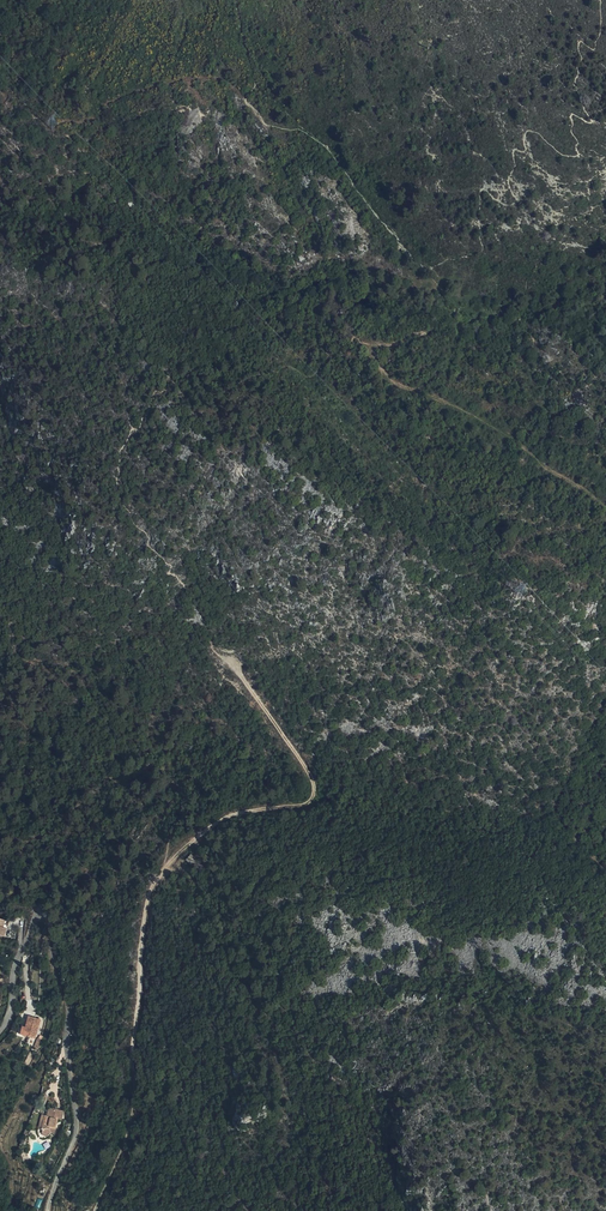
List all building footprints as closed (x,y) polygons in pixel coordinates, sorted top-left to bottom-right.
[(40,1022),(36,1020),(29,1017),(24,1026),(20,1034),(27,1038),(30,1040),(40,1022)] [(48,1116),(45,1115),(40,1129),(40,1131),(40,1134),(42,1135),(45,1136),(48,1135),(49,1132),(52,1133),(57,1119),(61,1120),(64,1112),(51,1107),(48,1116)] [(34,1163),(41,1166),(42,1165),(47,1155),(44,1154),(40,1159),(37,1157),(34,1163)]
